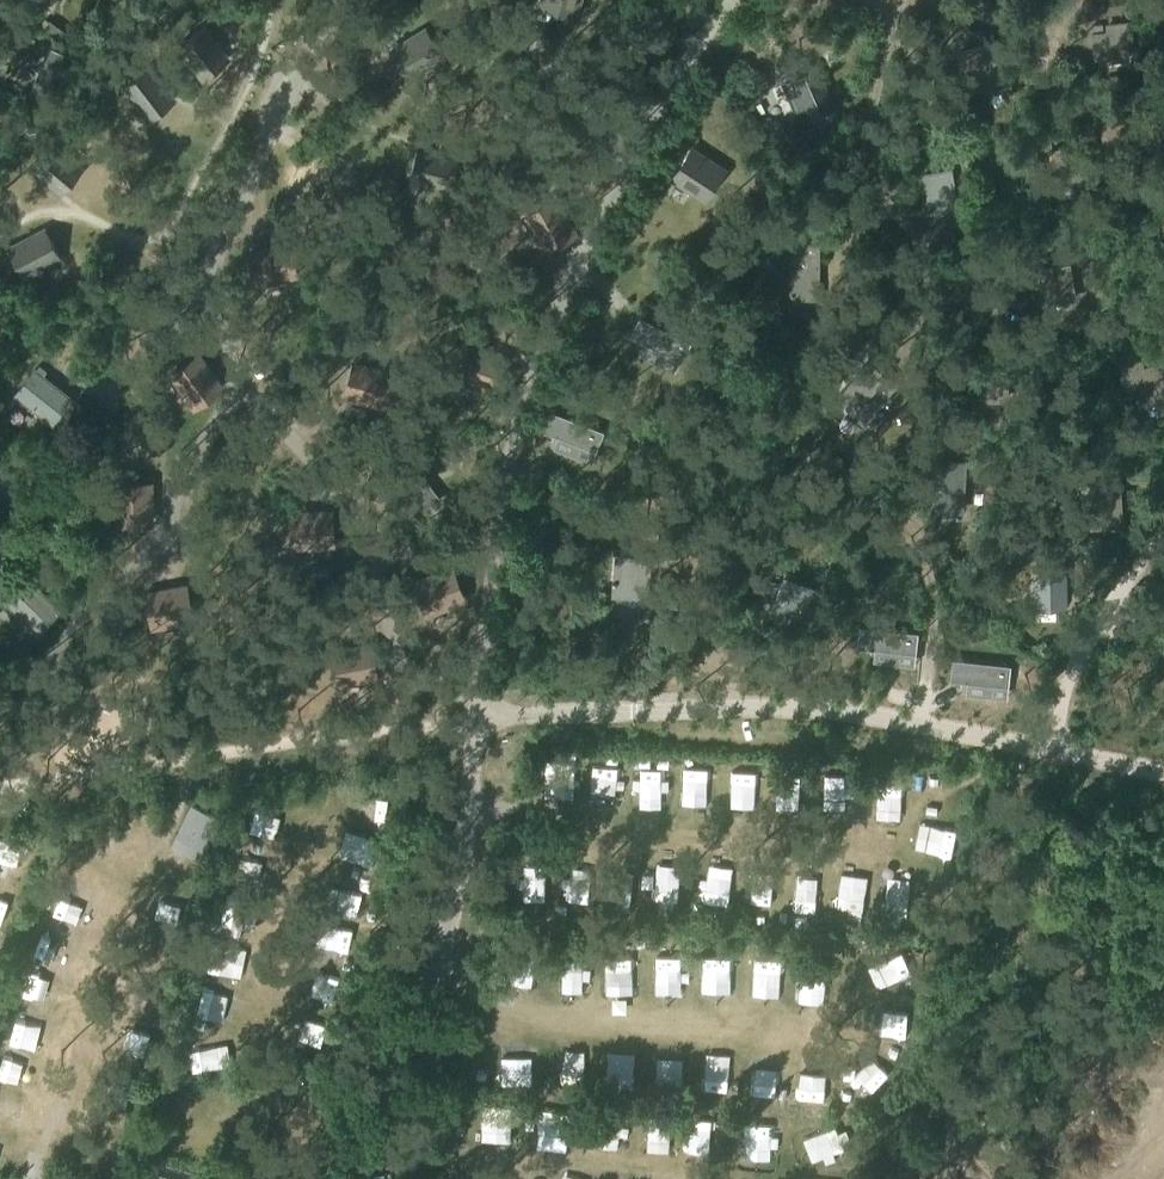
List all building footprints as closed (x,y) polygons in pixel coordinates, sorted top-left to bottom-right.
[(37,7),(52,14),(60,0),(41,0),(37,7)] [(540,6),(576,18),(582,0),(542,0),(540,6)] [(46,19),(41,27),(58,39),(64,30),(46,19)] [(1108,32),(1094,34),(1097,64),(1131,60),(1129,40),(1135,40),(1133,23),(1108,25),(1108,32)] [(206,24),(181,43),(209,79),(234,60),(206,24)] [(425,26),(388,48),(406,79),(443,57),(425,26)] [(49,47),(30,91),(48,98),(66,54),(49,47)] [(152,65),(124,88),(151,122),(179,99),(152,65)] [(801,121),(837,105),(818,65),(783,81),(801,121)] [(3,122),(13,106),(0,98),(0,120),(3,122)] [(12,120),(11,134),(25,135),(26,121),(12,120)] [(63,196),(86,167),(51,140),(29,169),(63,196)] [(669,181),(708,201),(727,165),(688,145),(669,181)] [(460,156),(419,146),(410,182),(452,192),(460,156)] [(931,213),(959,209),(952,169),(923,175),(931,213)] [(558,195),(523,214),(545,254),(579,235),(558,195)] [(47,227),(10,246),(26,278),(64,259),(47,227)] [(290,239),(246,250),(256,288),(300,276),(290,239)] [(821,300),(822,246),(790,245),(790,298),(821,300)] [(1047,306),(1076,302),(1071,268),(1052,272),(1050,269),(1042,270),(1047,306)] [(638,317),(629,336),(680,361),(689,342),(638,317)] [(510,354),(468,342),(457,380),(498,393),(510,354)] [(200,352),(168,375),(194,411),(226,388),(200,352)] [(352,359),(342,394),(386,406),(396,371),(352,359)] [(853,378),(862,385),(845,405),(866,423),(898,385),(868,359),(853,378)] [(1142,402),(1163,397),(1163,364),(1143,368),(1141,361),(1121,365),(1125,385),(1138,383),(1142,402)] [(1009,366),(995,365),(994,371),(982,371),(979,401),(1007,402),(1009,366)] [(72,397),(37,368),(15,396),(52,425),(72,397)] [(548,411),(541,431),(594,451),(602,431),(548,411)] [(597,453),(558,438),(554,447),(593,462),(597,453)] [(967,462),(939,460),(935,512),(963,514),(967,462)] [(1106,483),(1091,484),(1094,528),(1123,526),(1119,475),(1105,476),(1106,483)] [(421,476),(404,489),(423,513),(440,500),(421,476)] [(112,482),(112,527),(151,527),(151,482),(112,482)] [(292,517),(294,548),(332,546),(330,515),(292,517)] [(1071,551),(1070,552),(1072,556),(1074,555),(1080,559),(1084,552),(1074,546),(1071,551)] [(651,559),(615,555),(610,596),(645,598),(651,559)] [(1035,611),(1064,611),(1064,567),(1034,569),(1035,611)] [(452,572),(416,586),(427,615),(463,601),(452,572)] [(62,610),(28,576),(4,601),(39,634),(62,610)] [(814,586),(783,577),(780,586),(769,586),(768,602),(775,604),(773,608),(804,617),(814,586)] [(188,583),(144,592),(152,630),(196,621),(188,583)] [(860,627),(858,648),(915,655),(917,633),(860,627)] [(338,686),(375,678),(370,648),(332,655),(338,686)] [(917,655),(876,650),(874,661),(916,666),(917,655)] [(953,660),(951,681),(1008,688),(1010,666),(953,660)] [(1010,688),(969,684),(968,694),(1009,698),(1010,688)] [(188,803),(174,834),(204,848),(219,818),(188,803)] [(132,1178),(181,1178),(136,1166),(132,1178)]
